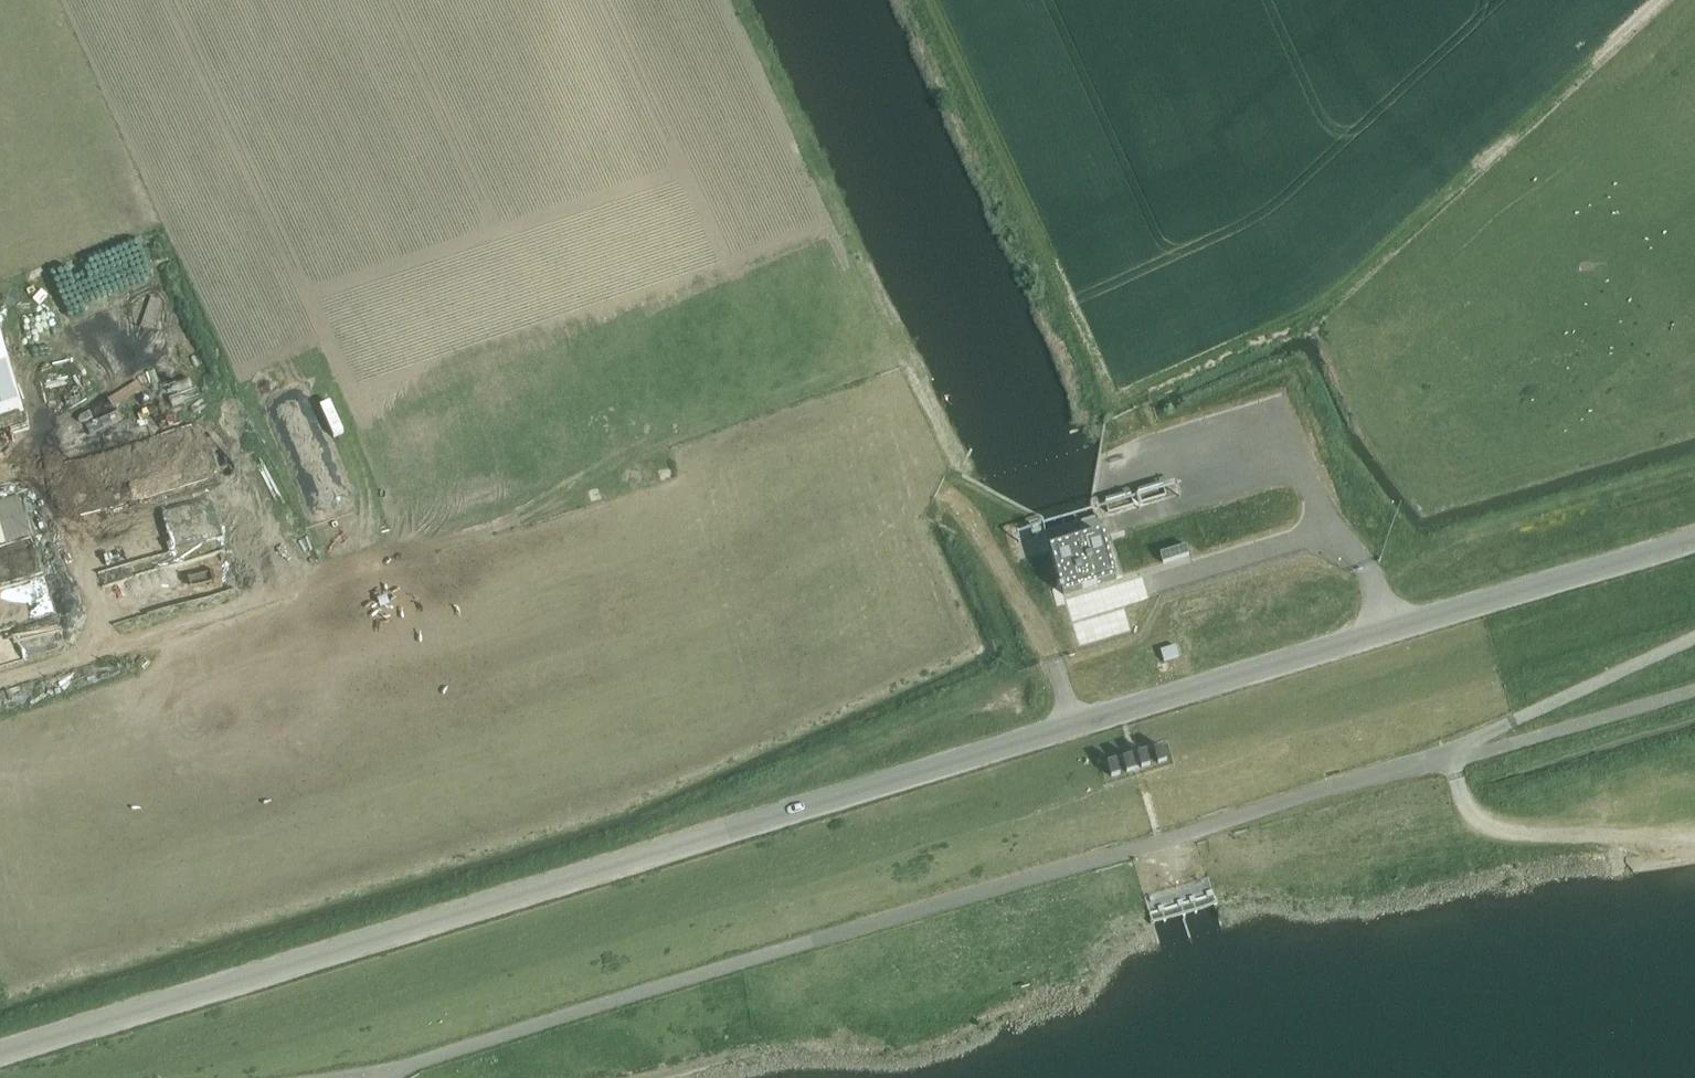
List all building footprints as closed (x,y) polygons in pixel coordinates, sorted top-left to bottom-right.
[(1050,552),(1063,597),(1117,581),(1103,536),(1103,537),(1051,552),(1050,552)] [(1163,750),(1154,752),(1158,765),(1167,763),(1163,750)] [(1147,754),(1138,757),(1142,770),(1151,768),(1147,754)] [(1132,759),(1123,762),(1127,775),(1136,772),(1132,759)] [(1117,764),(1108,766),(1112,779),(1121,777),(1117,764)]
